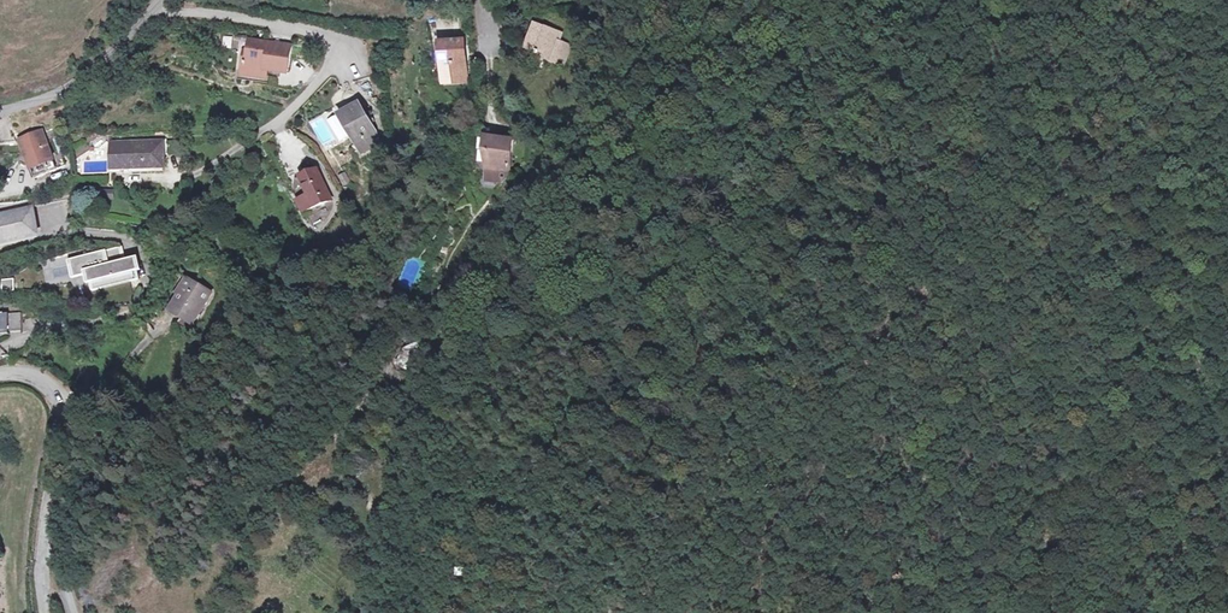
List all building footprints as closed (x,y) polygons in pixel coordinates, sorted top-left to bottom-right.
[(570,46),(560,43),(563,35),(535,25),(528,45),(514,40),(510,50),(534,59),(536,55),(552,61),(552,62),(562,66),(570,46)] [(288,74),(290,54),(270,51),(271,45),(250,41),(247,62),(245,62),(244,67),(246,68),(245,76),(266,79),(267,71),(288,74)] [(467,76),(464,42),(440,44),(444,79),(467,76)] [(290,54),(291,47),(271,45),(270,51),(290,54)] [(468,82),(467,76),(444,79),(444,85),(468,82)] [(372,125),(369,120),(359,103),(339,116),(345,126),(351,136),(363,154),(379,144),(378,140),(375,134),(377,133),(372,125)] [(351,136),(345,126),(341,129),(344,134),(348,137),(351,136)] [(58,169),(42,132),(21,141),(36,178),(58,169)] [(510,174),(513,137),(506,136),(501,140),(487,139),(486,152),(489,152),(488,166),(498,167),(498,173),(510,174)] [(164,167),(163,143),(121,144),(121,149),(111,150),(112,169),(164,167)] [(502,184),(510,176),(510,174),(498,173),(498,167),(488,166),(486,182),(502,184)] [(331,200),(317,170),(301,178),(305,187),(300,189),(305,199),(299,202),(304,213),(331,200)] [(113,200),(113,191),(101,191),(101,200),(113,200)] [(33,210),(0,217),(0,243),(38,235),(33,210)] [(137,280),(132,259),(126,260),(123,261),(119,247),(89,255),(71,260),(76,278),(89,275),(91,274),(96,291),(137,280)] [(140,280),(134,258),(132,259),(137,280),(140,280)] [(180,295),(189,280),(186,278),(177,293),(180,295)] [(16,292),(15,280),(3,281),(4,293),(16,292)] [(195,321),(211,293),(189,280),(180,295),(171,311),(175,313),(182,318),(184,315),(195,321)] [(21,312),(0,314),(0,334),(10,334),(9,332),(22,331),(21,312)] [(195,321),(184,315),(182,318),(193,324),(195,321)]
